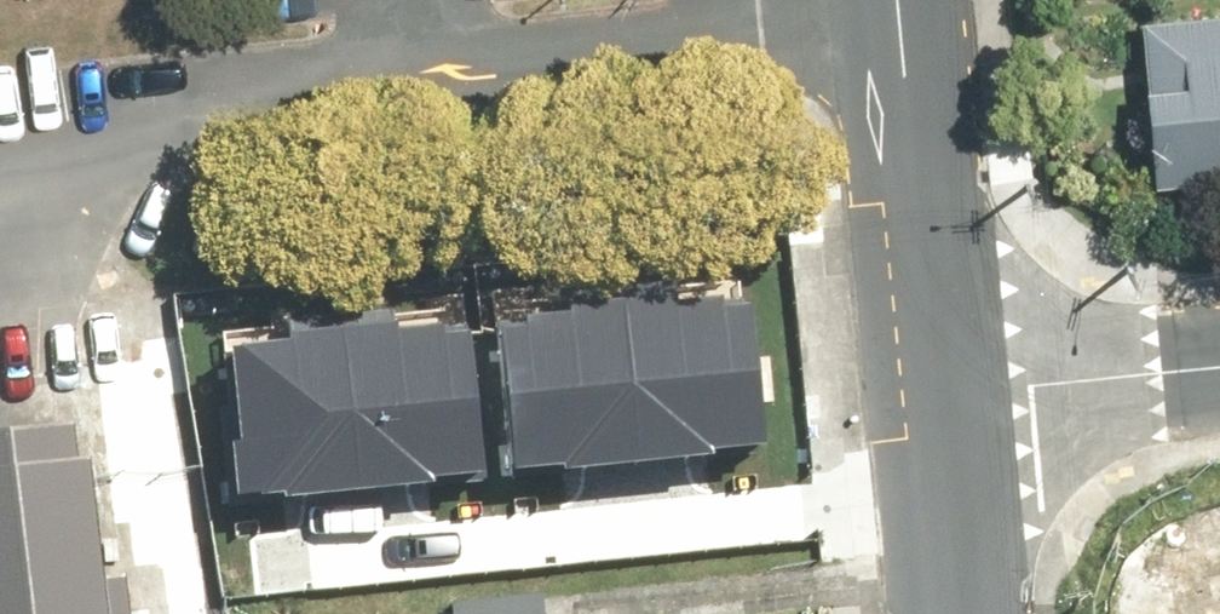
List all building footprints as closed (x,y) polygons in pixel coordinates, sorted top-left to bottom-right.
[(1155,14),(1168,188),(1219,184),(1219,9),(1155,14)] [(638,454),(756,441),(739,290),(681,296),(678,266),(618,273),(638,454)] [(502,316),(520,468),(638,454),(618,273),(557,279),(560,310),(502,316)] [(362,483),(480,470),(463,319),(405,325),(402,295),(341,302),(362,483)] [(226,345),(244,496),(362,483),(341,302),(281,308),(284,339),(226,345)] [(0,440),(0,613),(142,613),(122,426),(0,440)] [(465,602),(467,613),(557,613),(556,594),(465,602)]
